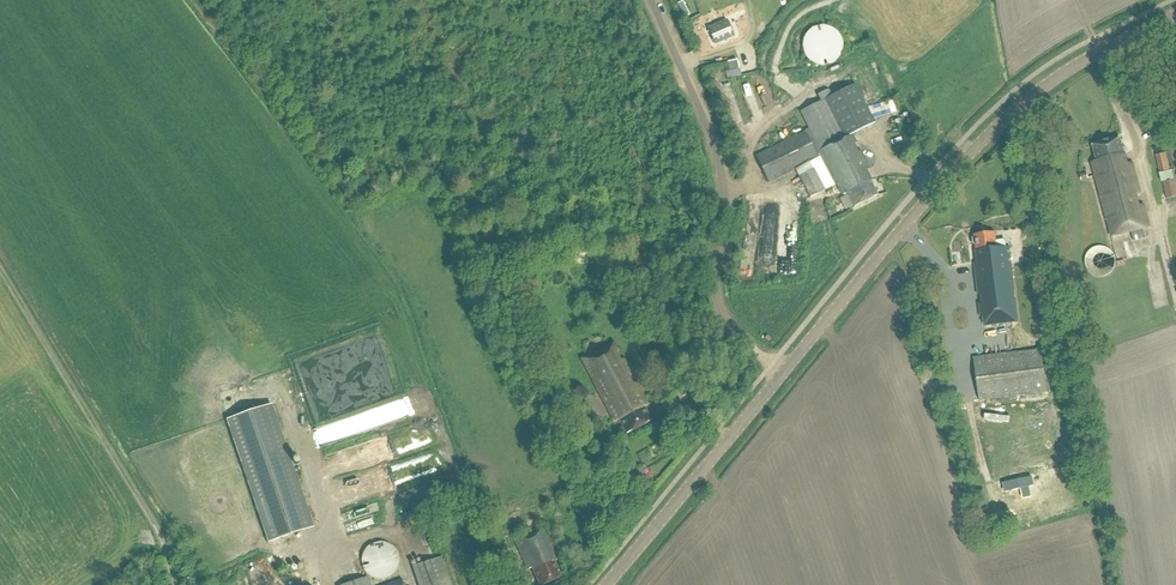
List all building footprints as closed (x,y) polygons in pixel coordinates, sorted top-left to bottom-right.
[(677,4),(684,18),(690,15),(683,1),(677,4)] [(708,30),(714,43),(733,35),(727,22),(708,30)] [(736,60),(726,62),(728,72),(738,70),(736,60)] [(739,69),(738,70),(728,72),(725,73),(727,80),(741,76),(739,69)] [(853,208),(876,196),(870,183),(871,181),(865,171),(869,169),(860,150),(858,151),(854,143),(856,142),(853,134),(873,124),(854,85),(831,97),(828,90),(817,95),(820,102),(801,112),(809,130),(756,156),(769,183),(803,166),(806,172),(798,176),(809,198),(825,190),(828,195),(833,193),(831,187),(836,185),(841,196),(846,193),(853,208)] [(893,100),(887,102),(890,114),(897,112),(893,100)] [(1110,237),(1131,232),(1134,241),(1146,238),(1143,229),(1148,227),(1142,205),(1139,206),(1137,195),(1139,194),(1131,163),(1126,164),(1119,138),(1092,146),(1096,162),(1091,163),(1110,237)] [(1167,200),(1175,197),(1175,185),(1174,179),(1162,183),(1167,200)] [(974,264),(977,295),(981,295),(982,304),(978,305),(980,318),(983,318),(983,326),(1012,323),(1018,322),(1010,247),(996,249),(994,233),(974,235),(974,238),(972,238),(972,245),(975,244),(976,264),(974,264)] [(626,435),(651,422),(643,407),(649,404),(637,382),(632,385),(628,377),(633,374),(625,358),(620,361),(615,354),(619,352),(614,342),(581,360),(615,422),(618,421),(626,435)] [(1016,354),(975,359),(980,401),(1047,393),(1041,350),(1034,351),(1016,354)] [(272,405),(227,420),(268,543),(313,527),(272,405)] [(574,410),(577,415),(582,412),(584,411),(581,406),(580,407),(574,410)] [(514,539),(524,563),(527,570),(531,569),(538,584),(545,584),(562,578),(555,562),(558,560),(543,526),(514,539)] [(362,556),(362,562),(363,568),(367,573),(372,577),(378,579),(384,579),(390,577),(395,573),(398,569),(399,563),(399,558),(398,552),(395,548),(392,545),(388,543),(385,542),(381,541),(374,542),(368,546),(364,550),(362,556)] [(448,575),(441,558),(412,568),(418,584),(451,584),(448,575)]
